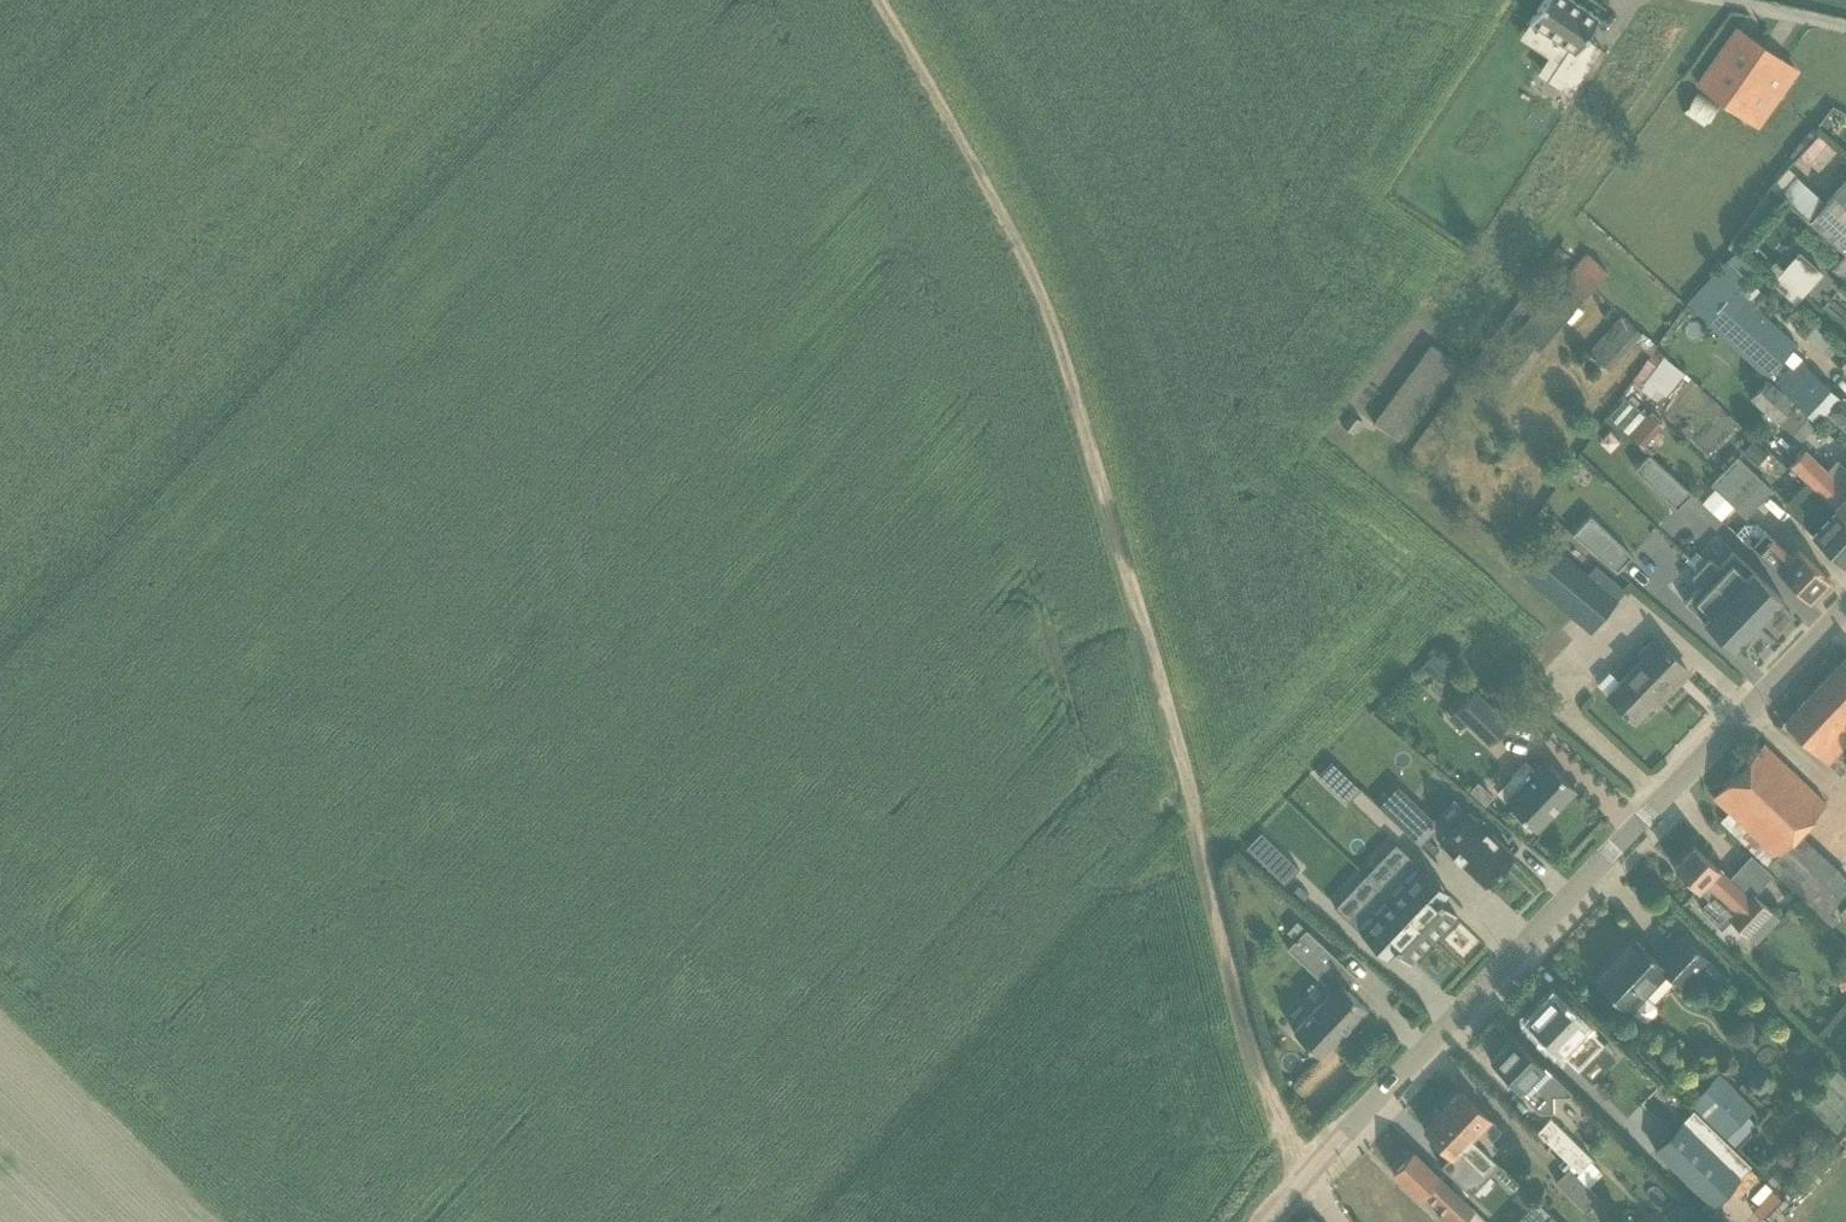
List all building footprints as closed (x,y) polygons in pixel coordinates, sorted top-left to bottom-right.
[(1585,38),(1599,18),(1573,0),(1544,0),(1528,23),(1568,49),(1546,81),(1569,96),(1601,48),(1585,38)] [(1731,31),(1696,83),(1761,126),(1795,75),(1731,31)] [(1704,100),(1693,119),(1733,146),(1744,128),(1704,100)] [(1836,152),(1817,135),(1798,156),(1816,173),(1836,152)] [(1845,256),(1845,179),(1825,203),(1795,176),(1778,196),(1844,254),(1845,256)] [(1774,261),(1762,274),(1794,304),(1822,274),(1798,252),(1782,269),(1774,261)] [(1606,273),(1584,254),(1519,329),(1492,367),(1515,383),(1541,347),(1606,273)] [(1844,254),(1830,269),(1845,284),(1845,256),(1844,254)] [(1685,304),(1766,378),(1795,346),(1735,290),(1745,278),(1726,261),(1685,304)] [(1353,382),(1395,325),(1422,344),(1428,335),(1402,316),(1395,324),(1387,318),(1344,375),(1353,382)] [(1640,335),(1620,316),(1586,353),(1607,372),(1640,335)] [(1799,321),(1789,331),(1812,353),(1822,342),(1799,321)] [(1456,362),(1431,344),(1373,424),(1398,442),(1456,362)] [(1637,389),(1662,411),(1688,379),(1655,349),(1628,381),(1637,389)] [(1774,385),(1814,422),(1838,398),(1799,360),(1774,385)] [(1817,424),(1814,422),(1774,385),(1766,378),(1749,398),(1791,435),(1794,432),(1801,440),(1817,424)] [(1620,413),(1637,389),(1628,381),(1612,407),(1620,413)] [(1842,396),(1826,415),(1845,434),(1845,399),(1842,396)] [(1660,418),(1637,400),(1618,422),(1640,443),(1660,418)] [(1353,435),(1362,422),(1349,412),(1340,424),(1353,435)] [(1752,441),(1741,452),(1756,466),(1767,455),(1752,441)] [(1845,523),(1845,471),(1835,461),(1827,470),(1805,449),(1789,466),(1814,493),(1845,523)] [(1634,469),(1677,507),(1690,493),(1647,455),(1634,469)] [(1732,506),(1744,518),(1771,490),(1736,457),(1710,485),(1713,488),(1732,506)] [(1732,506),(1713,488),(1700,501),(1719,518),(1732,506)] [(1845,559),(1845,523),(1814,493),(1803,503),(1822,523),(1811,534),(1842,564),(1845,559)] [(1589,516),(1572,534),(1616,571),(1630,556),(1589,516)] [(1751,545),(1764,532),(1756,525),(1743,525),(1735,534),(1749,547),(1751,545)] [(1751,545),(1807,599),(1827,578),(1796,549),(1789,555),(1764,531),(1764,532),(1751,545)] [(1515,573),(1589,635),(1616,603),(1555,551),(1542,541),(1515,573)] [(1698,569),(1756,624),(1765,614),(1767,616),(1782,600),(1732,551),(1717,567),(1711,561),(1706,561),(1698,569)] [(1683,603),(1733,651),(1749,635),(1747,633),(1756,624),(1698,569),(1691,577),(1692,582),(1698,587),(1683,603)] [(1605,695),(1622,711),(1625,715),(1626,713),(1634,721),(1660,694),(1664,697),(1688,672),(1652,638),(1636,654),(1640,659),(1605,695)] [(1419,670),(1433,683),(1446,669),(1432,656),(1419,670)] [(1783,723),(1839,777),(1845,769),(1845,749),(1845,656),(1783,723)] [(1506,723),(1473,691),(1454,711),(1488,742),(1506,723)] [(1712,797),(1727,812),(1719,822),(1832,927),(1837,922),(1827,913),(1845,893),(1845,877),(1798,833),(1826,803),(1762,744),(1712,797)] [(1532,827),(1535,830),(1575,789),(1544,760),(1534,771),(1525,762),(1511,777),(1520,785),(1505,801),(1522,818),(1519,821),(1529,831),(1532,827)] [(1331,761),(1317,775),(1345,802),(1359,788),(1331,761)] [(1397,785),(1377,806),(1419,846),(1439,825),(1397,785)] [(1452,826),(1439,839),(1484,884),(1513,856),(1468,811),(1466,812),(1462,807),(1447,822),(1452,826)] [(1252,831),(1237,850),(1284,890),(1300,871),(1252,831)] [(1729,921),(1755,945),(1779,920),(1753,895),(1771,876),(1750,856),(1728,879),(1692,845),(1672,867),(1707,900),(1698,909),(1720,930),(1729,921)] [(1407,854),(1377,886),(1432,939),(1456,914),(1429,889),(1434,883),(1439,887),(1440,886),(1407,854)] [(1377,886),(1346,919),(1378,950),(1380,949),(1376,945),(1382,938),(1409,963),(1432,939),(1377,886)] [(1336,958),(1305,929),(1294,941),(1325,970),(1336,958)] [(1632,937),(1593,978),(1609,993),(1608,994),(1639,1023),(1642,1019),(1647,1023),(1656,1012),(1653,1009),(1656,1006),(1646,996),(1666,975),(1684,991),(1699,975),(1717,991),(1727,980),(1709,962),(1710,962),(1680,933),(1655,960),(1632,937)] [(1834,971),(1840,990),(1845,988),(1845,967),(1834,971)] [(1293,1003),(1275,1023),(1299,1046),(1303,1042),(1319,1057),(1365,1008),(1339,983),(1307,1017),(1293,1003)] [(1552,995),(1526,1022),(1591,1085),(1617,1058),(1552,995)] [(1512,1037),(1489,1060),(1506,1077),(1503,1080),(1522,1099),(1522,1098),(1538,1113),(1552,1113),(1552,1096),(1567,1096),(1570,1093),(1512,1037)] [(1835,1133),(1845,1121),(1845,1079),(1835,1070),(1803,1104),(1835,1133)] [(1718,1074),(1689,1104),(1734,1147),(1755,1125),(1745,1117),(1753,1109),(1718,1074)] [(1459,1091),(1441,1110),(1488,1155),(1496,1146),(1491,1141),(1501,1131),(1459,1091)] [(1736,1175),(1659,1100),(1630,1130),(1708,1205),(1736,1175)] [(1492,1160),(1488,1155),(1441,1110),(1423,1129),(1453,1158),(1460,1151),(1481,1171),(1492,1160)] [(1550,1119),(1536,1133),(1560,1156),(1578,1173),(1575,1176),(1587,1188),(1601,1173),(1589,1161),(1591,1159),(1550,1119)] [(1422,1192),(1443,1212),(1438,1218),(1442,1221),(1458,1221),(1473,1208),(1413,1152),(1392,1174),(1417,1198),(1422,1192)] [(1578,1173),(1560,1156),(1554,1163),(1564,1173),(1554,1182),(1585,1213),(1598,1199),(1587,1188),(1575,1176),(1578,1173)] [(1775,1157),(1760,1171),(1774,1186),(1789,1172),(1775,1157)] [(1448,1158),(1435,1171),(1464,1198),(1476,1186),(1448,1158)] [(1506,1174),(1496,1184),(1511,1200),(1521,1190),(1506,1174)] [(1756,1177),(1740,1190),(1760,1210),(1775,1195),(1756,1177)]
